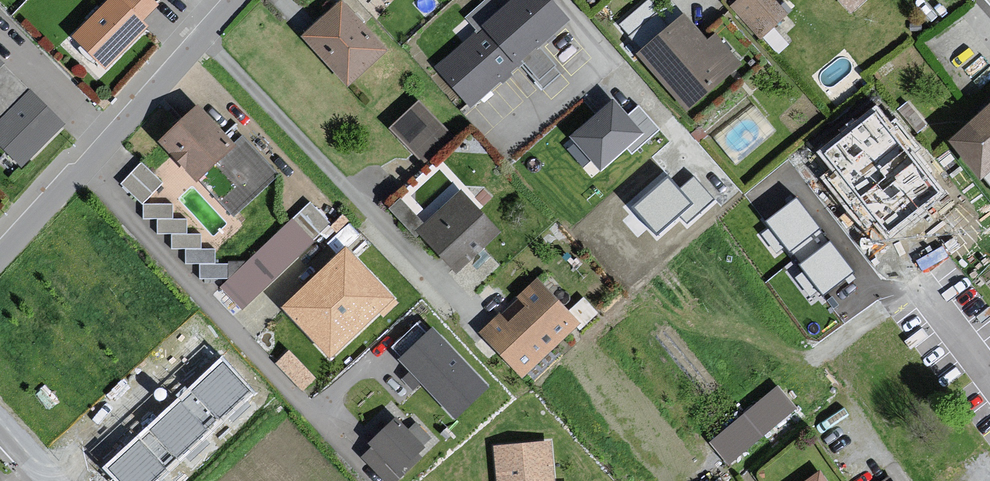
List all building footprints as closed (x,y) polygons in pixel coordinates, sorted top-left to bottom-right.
[(67,42),(101,75),(140,32),(135,27),(110,0),(107,0),(67,42)] [(135,27),(154,6),(147,0),(110,0),(135,27)] [(432,69),(467,108),(562,21),(543,0),(508,0),(432,69)] [(727,9),(755,43),(786,18),(769,0),(736,0),(727,9)] [(847,17),(866,0),(833,0),(847,17)] [(336,1),(295,39),(343,89),(379,53),(336,1)] [(678,15),(631,56),(679,111),(733,65),(710,35),(700,43),(678,15)] [(0,120),(0,155),(17,172),(58,129),(28,94),(0,120)] [(644,132),(613,98),(570,137),(601,171),(644,132)] [(941,143),(974,183),(989,168),(989,98),(941,143)] [(413,104),(385,130),(423,166),(452,139),(413,104)] [(154,147),(229,217),(275,180),(238,140),(229,148),(192,108),(154,147)] [(141,162),(121,184),(143,205),(164,183),(141,162)] [(693,202),(667,174),(631,207),(657,235),(693,202)] [(494,235),(456,189),(410,234),(450,274),(494,235)] [(819,229),(796,198),(766,221),(789,252),(819,229)] [(310,201),(221,287),(242,309),(332,223),(310,201)] [(172,204),(143,205),(144,218),(158,218),(158,233),(172,233),(172,249),(185,248),(186,264),(199,264),(199,279),(228,279),(244,263),(215,264),(215,249),(201,249),(201,234),(187,235),(186,219),(172,219),(172,204)] [(854,273),(830,242),(800,265),(824,296),(854,273)] [(345,245),(279,307),(330,360),(396,299),(345,245)] [(534,281),(475,336),(516,381),(573,324),(534,281)] [(396,360),(455,420),(489,386),(432,328),(427,333),(416,322),(390,347),(400,357),(396,360)] [(289,350),(276,363),(303,391),(317,378),(289,350)] [(102,468),(114,480),(162,480),(256,393),(222,356),(102,468)] [(774,388),(705,445),(726,467),(793,408),(774,388)] [(384,480),(387,480),(416,459),(419,443),(387,418),(357,455),(384,480)] [(489,447),(491,480),(553,480),(550,442),(489,447)] [(798,480),(820,480),(812,471),(798,480)]
